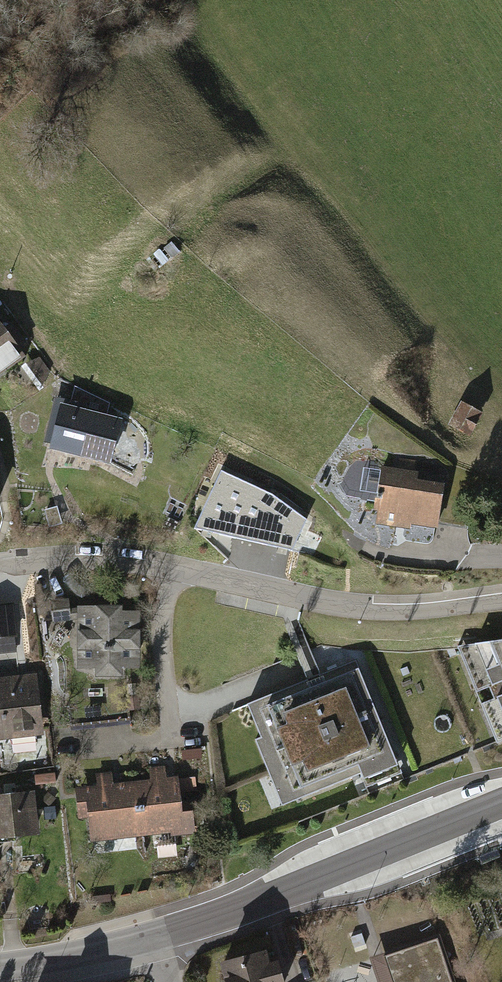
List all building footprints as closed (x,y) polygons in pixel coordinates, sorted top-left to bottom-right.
[(0,326),(0,388),(30,365),(0,326)] [(482,413),(461,400),(447,424),(469,436),(482,413)] [(123,417),(61,402),(51,446),(113,460),(123,417)] [(398,469),(382,467),(375,513),(379,514),(377,526),(411,532),(411,527),(439,532),(446,485),(420,481),(421,473),(416,473),(418,461),(400,459),(398,469)] [(273,493),(222,469),(195,527),(293,549),(312,556),(320,537),(305,531),(312,517),(273,493)] [(0,610),(0,656),(19,654),(13,608),(0,610)] [(144,611),(83,611),(83,672),(145,672),(144,611)] [(456,645),(496,743),(501,740),(501,639),(456,645)] [(399,764),(356,659),(249,703),(263,736),(256,738),(284,805),(363,772),(365,778),(399,764)] [(0,681),(0,742),(46,736),(38,676),(0,681)] [(137,780),(144,835),(172,832),(172,836),(197,833),(194,809),(184,811),(182,792),(197,790),(195,776),(179,778),(179,775),(167,777),(166,765),(149,767),(150,779),(137,780)] [(144,835),(137,780),(113,783),(112,771),(96,773),(97,784),(76,787),(79,818),(89,817),(92,842),(144,835)] [(0,798),(0,845),(42,839),(36,793),(0,798)] [(440,936),(368,961),(376,981),(455,981),(440,936)] [(218,964),(223,981),(281,981),(275,963),(266,965),(262,952),(218,964)]
